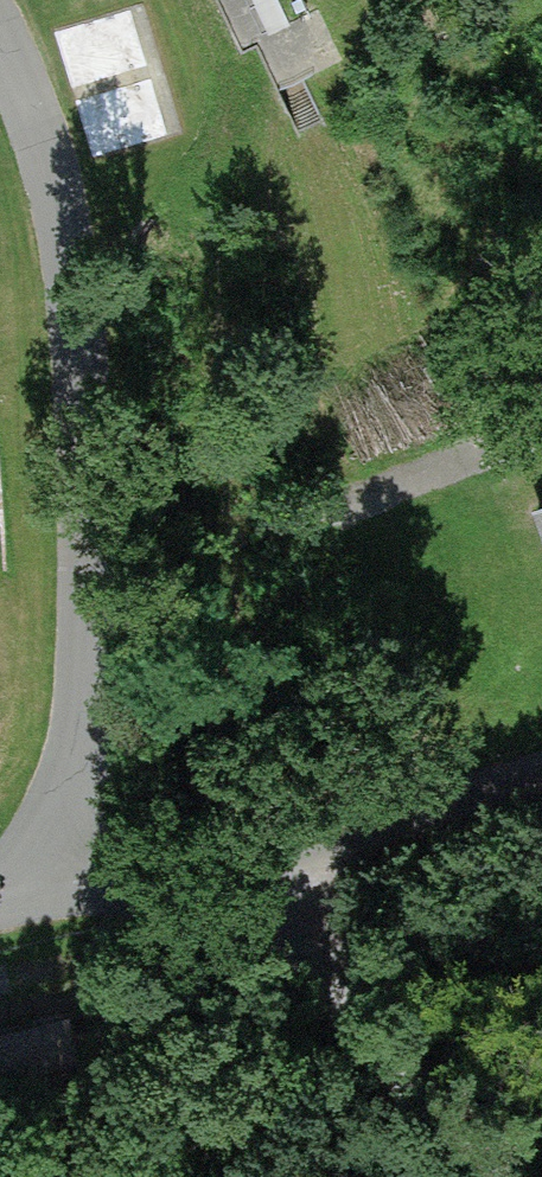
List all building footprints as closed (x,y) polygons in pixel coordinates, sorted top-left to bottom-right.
[(248,62),(309,33),(294,0),(220,0),(248,62)] [(541,566),(541,478),(517,485),(541,566)] [(94,1102),(80,1023),(0,1037),(0,1119),(94,1102)]
